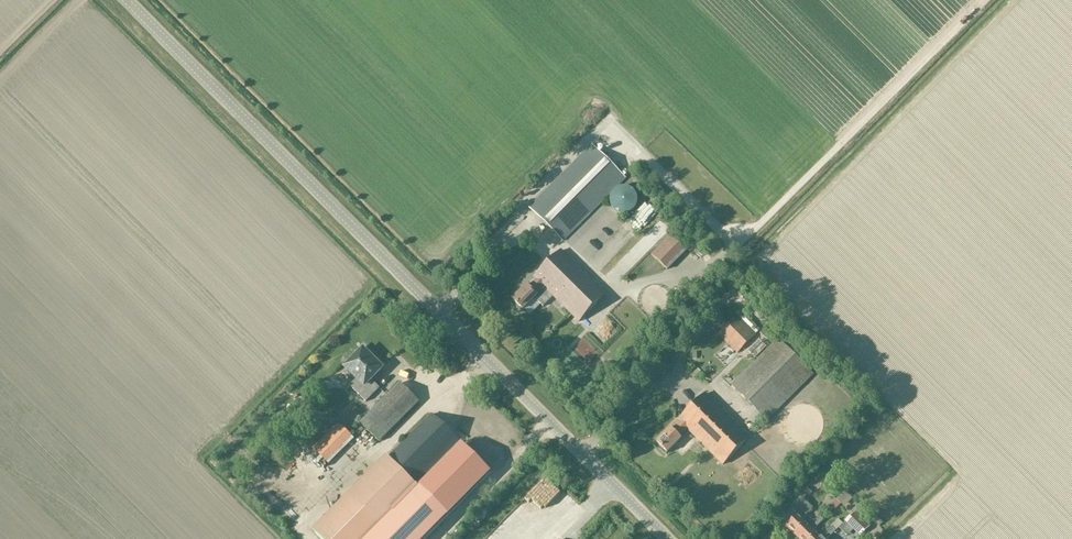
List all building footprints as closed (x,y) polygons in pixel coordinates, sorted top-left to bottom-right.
[(591,144),(529,207),(562,240),(624,176),(591,144)] [(637,203),(637,201),(637,200),(637,199),(637,197),(636,196),(636,195),(635,194),(634,193),(633,192),(632,191),(631,190),(630,189),(629,189),(628,188),(626,188),(625,188),(624,188),(622,188),(621,188),(620,188),(618,189),(617,189),(616,190),(615,191),(614,192),(613,193),(612,194),(611,195),(611,196),(610,197),(610,199),(610,200),(610,201),(610,203),(610,204),(610,205),(611,207),(611,208),(612,209),(613,210),(614,211),(615,212),(616,213),(617,213),(618,214),(620,215),(621,215),(622,215),(624,215),(625,215),(626,215),(628,215),(629,214),(630,213),(631,213),(632,212),(633,211),(634,210),(635,209),(636,208),(636,207),(637,205),(637,204),(637,203)] [(666,269),(685,250),(670,235),(651,254),(666,269)] [(553,296),(578,321),(605,294),(561,250),(512,299),(523,310),(534,298),(543,306),(553,296)] [(737,353),(768,322),(748,303),(718,334),(737,353)] [(766,421),(813,374),(777,338),(730,385),(766,421)] [(363,345),(354,354),(356,356),(345,366),(356,378),(350,384),(366,400),(379,387),(371,378),(382,367),(375,360),(376,358),(363,345)] [(379,442),(418,402),(399,382),(359,422),(379,442)] [(704,394),(670,429),(656,443),(666,453),(680,439),(679,437),(686,430),(722,465),(749,437),(704,394)] [(456,461),(470,475),(480,465),(466,451),(464,452),(456,445),(459,442),(431,415),(390,456),(417,484),(440,461),(449,469),(456,461)] [(329,464),(354,439),(337,422),(312,448),(329,464)] [(449,519),(385,456),(312,531),(321,538),(429,538),(449,519)] [(809,525),(802,519),(813,508),(803,497),(792,508),(798,515),(786,527),(798,538),(820,516),(819,515),(809,525)] [(813,530),(823,520),(820,516),(798,538),(819,538),(831,527),(830,526),(820,536),(813,530)] [(835,531),(831,527),(819,538),(827,538),(835,531)] [(547,529),(537,538),(557,538),(547,529)]
